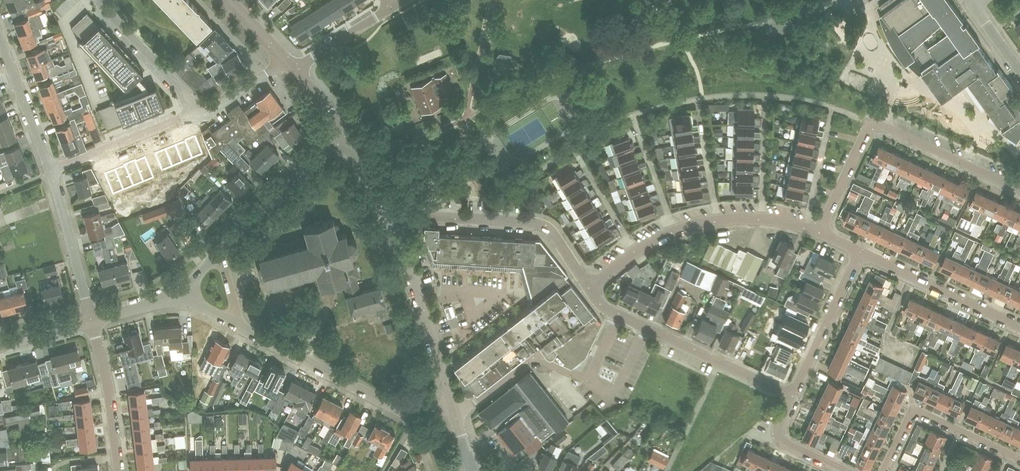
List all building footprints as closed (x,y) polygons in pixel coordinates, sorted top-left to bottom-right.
[(35,2),(34,0),(5,0),(10,11),(22,6),(25,12),(27,11),(28,11),(37,8),(46,4),(44,0),(40,0),(35,2)] [(189,0),(159,0),(174,15),(189,0)] [(212,24),(189,0),(174,15),(197,39),(212,24)] [(289,0),(283,0),(277,6),(282,11),(291,2),(289,0)] [(336,0),(332,0),(324,5),(333,19),(333,18),(339,15),(340,16),(345,13),(344,11),(336,0)] [(352,0),(336,0),(344,11),(350,8),(351,9),(356,6),(355,4),(352,0)] [(944,0),(887,0),(879,6),(884,12),(882,13),(882,14),(880,16),(882,21),(884,26),(885,29),(887,33),(890,39),(896,35),(896,34),(897,34),(944,0)] [(979,44),(981,43),(967,23),(965,25),(962,21),(964,20),(950,0),(944,0),(897,34),(896,34),(896,35),(890,39),(892,42),(898,50),(906,62),(912,58),(918,67),(922,72),(923,74),(937,93),(943,101),(955,93),(954,92),(963,86),(982,111),(987,107),(991,113),(988,120),(999,125),(1000,126),(1008,121),(1012,125),(1002,132),(1017,143),(1019,138),(1019,107),(1018,107),(1017,107),(1007,93),(1014,88),(1001,70),(998,72),(980,46),(979,44)] [(333,19),(324,5),(313,12),(322,26),(322,25),(328,22),(329,23),(334,20),(333,18),(333,19)] [(20,35),(39,28),(39,27),(44,25),(39,14),(42,13),(40,7),(27,12),(30,18),(28,19),(15,24),(20,35)] [(87,12),(71,27),(127,88),(143,73),(87,12)] [(322,26),(313,12),(303,19),(311,33),(317,29),(318,30),(323,27),(322,25),(322,26)] [(311,33),(303,19),(291,27),(300,40),(306,36),(307,37),(312,34),(311,33)] [(41,45),(48,43),(55,40),(62,36),(60,32),(53,35),(39,41),(38,36),(42,35),(39,28),(20,35),(24,47),(39,41),(41,45)] [(230,76),(232,77),(247,68),(246,67),(236,51),(219,32),(215,28),(173,68),(200,96),(200,95),(213,87),(230,76)] [(55,40),(48,43),(41,45),(42,49),(27,55),(29,60),(28,61),(27,62),(29,66),(31,67),(32,66),(32,67),(45,62),(52,59),(48,48),(57,45),(55,40)] [(37,79),(49,74),(51,78),(75,68),(72,61),(61,66),(57,63),(47,67),(45,62),(32,67),(31,68),(30,69),(32,73),(33,74),(35,73),(37,79)] [(57,92),(55,87),(66,82),(64,79),(77,74),(75,68),(51,78),(52,81),(40,86),(42,91),(41,91),(40,93),(42,98),(44,99),(45,99),(44,98),(58,93),(57,92)] [(447,76),(446,75),(436,79),(437,83),(433,84),(432,80),(420,85),(416,87),(412,88),(415,96),(417,101),(422,114),(424,113),(440,107),(442,106),(441,104),(436,89),(439,88),(441,92),(451,88),(447,76)] [(156,86),(99,109),(107,129),(164,107),(156,86)] [(62,104),(60,98),(66,96),(65,95),(72,92),(71,87),(57,92),(58,93),(44,98),(45,99),(46,103),(45,103),(45,105),(47,110),(62,104)] [(207,127),(202,131),(212,157),(221,149),(228,142),(240,130),(244,136),(248,143),(275,126),(272,123),(286,113),(270,90),(269,90),(270,91),(243,110),(238,105),(226,113),(231,119),(212,133),(207,127)] [(54,122),(68,116),(70,120),(74,118),(83,114),(83,115),(90,112),(83,96),(79,97),(82,106),(72,110),(71,107),(64,110),(62,104),(47,110),(50,116),(51,117),(52,117),(54,122)] [(761,117),(754,117),(754,114),(754,109),(738,108),(737,111),(728,111),(728,125),(733,125),(753,125),(755,125),(761,126),(761,117)] [(83,115),(89,130),(96,127),(90,112),(83,115)] [(699,130),(698,124),(693,125),(691,114),(669,118),(672,134),(692,131),(699,130)] [(820,118),(803,115),(802,118),(798,117),(795,129),(815,134),(822,135),(823,130),(817,129),(820,118)] [(12,128),(7,116),(0,119),(0,132),(12,128)] [(62,141),(80,134),(74,118),(70,120),(70,122),(69,123),(69,125),(57,129),(62,141)] [(299,131),(293,123),(290,125),(286,119),(275,127),(279,132),(280,133),(275,136),(276,138),(283,148),(297,139),(298,141),(305,137),(305,135),(301,129),(299,131)] [(760,137),(760,131),(753,131),(753,125),(733,125),(733,137),(753,137),(760,137)] [(101,139),(96,127),(89,130),(94,142),(101,139)] [(270,138),(273,141),(276,138),(275,136),(280,133),(279,132),(275,127),(265,133),(270,138)] [(16,139),(12,128),(0,132),(0,145),(16,139)] [(820,141),(814,139),(815,134),(795,129),(793,141),(812,145),(819,147),(820,141)] [(240,130),(228,142),(240,154),(246,149),(238,142),(244,136),(240,130)] [(700,141),(700,135),(693,136),(692,131),(672,134),(674,145),(693,142),(700,141)] [(278,158),(276,157),(279,154),(269,145),(273,141),(270,138),(265,133),(256,139),(260,143),(263,140),(268,144),(260,152),(270,163),(271,162),(272,163),(274,163),(278,160),(278,158)] [(87,151),(80,134),(62,141),(66,153),(78,148),(80,153),(87,151)] [(196,135),(184,140),(184,141),(185,141),(192,159),(203,154),(195,136),(196,136),(196,135)] [(630,143),(628,137),(610,144),(614,155),(632,148),(635,147),(632,142),(630,143)] [(760,148),(760,143),(753,143),(753,137),(733,137),(733,148),(753,148),(760,148)] [(185,141),(175,145),(182,163),(192,159),(185,141)] [(818,150),(812,149),(812,145),(793,141),(790,152),(810,156),(817,158),(818,150)] [(240,154),(228,142),(221,149),(233,161),(240,154)] [(702,152),(701,147),(694,148),(693,142),(674,145),(676,156),(695,153),(702,152)] [(175,145),(165,149),(172,167),(182,163),(175,145)] [(0,154),(0,161),(2,166),(10,163),(23,157),(19,146),(0,154)] [(878,180),(879,177),(891,152),(887,150),(887,149),(880,146),(874,157),(871,156),(868,163),(877,167),(869,185),(875,188),(878,180)] [(594,148),(588,152),(593,160),(599,156),(594,148)] [(636,159),(639,158),(643,156),(641,151),(634,154),(632,148),(614,155),(618,166),(636,159)] [(753,148),(733,148),(732,159),(752,159),(760,160),(760,154),(753,154),(753,148)] [(155,152),(155,153),(162,172),(163,171),(162,171),(172,167),(165,149),(155,153),(155,152)] [(270,165),(269,164),(270,163),(260,152),(255,156),(248,149),(245,153),(252,160),(251,160),(262,171),(264,169),(265,170),(267,170),(270,167),(270,165)] [(814,169),(816,161),(809,160),(810,156),(790,152),(788,163),(808,167),(814,169)] [(897,169),(903,156),(895,153),(895,154),(891,152),(879,177),(884,179),(887,172),(888,172),(891,166),(897,169)] [(704,163),(703,158),(696,159),(695,153),(676,156),(675,156),(677,168),(697,164),(704,163)] [(135,161),(143,182),(154,178),(145,156),(145,157),(135,161)] [(215,156),(207,164),(212,170),(220,162),(215,156)] [(902,187),(913,162),(910,160),(903,156),(897,169),(902,171),(899,178),(901,178),(898,185),(902,187)] [(28,168),(23,157),(10,163),(12,169),(4,172),(7,181),(16,178),(14,174),(28,168)] [(640,169),(647,167),(645,161),(638,164),(636,159),(618,166),(622,176),(640,169)] [(759,171),(760,166),(752,165),(752,159),(732,159),(732,170),(752,171),(759,171)] [(135,160),(124,165),(125,165),(133,186),(143,182),(135,161),(136,160),(135,160)] [(919,179),(925,167),(917,163),(917,164),(913,162),(902,187),(906,189),(909,182),(911,183),(914,177),(919,179)] [(560,188),(577,178),(584,174),(581,169),(575,173),(569,164),(568,163),(555,171),(556,172),(558,176),(554,178),(560,188)] [(812,180),(814,172),(807,171),(808,167),(788,163),(785,174),(805,178),(812,180)] [(223,209),(232,199),(222,189),(225,185),(205,164),(200,169),(215,184),(212,187),(217,193),(212,198),(223,209)] [(228,181),(239,193),(250,183),(242,174),(244,173),(235,164),(228,170),(234,175),(228,181)] [(706,174),(705,169),(698,170),(697,164),(677,168),(679,179),(699,176),(706,174)] [(125,165),(115,169),(123,190),(133,186),(125,165)] [(930,185),(936,172),(932,171),(932,170),(925,167),(919,179),(925,182),(924,182),(930,185)] [(97,179),(95,174),(92,168),(85,170),(86,176),(75,180),(80,196),(92,192),(89,181),(97,179)] [(105,173),(104,173),(113,195),(123,190),(115,169),(105,173)] [(640,169),(622,176),(626,187),(644,180),(646,179),(644,174),(642,175),(640,169)] [(754,183),(754,177),(752,177),(752,171),(732,170),(732,172),(736,172),(736,182),(752,182),(754,183)] [(932,193),(933,194),(936,187),(941,189),(947,177),(940,174),(939,174),(936,172),(930,185),(927,190),(924,197),(928,199),(932,193)] [(809,191),(811,183),(804,182),(805,178),(785,174),(783,185),(803,189),(809,191)] [(681,190),(701,187),(708,186),(707,180),(700,182),(699,176),(679,179),(681,190)] [(946,208),(958,183),(954,181),(947,177),(941,189),(947,192),(944,198),(945,199),(942,206),(946,208)] [(567,198),(587,186),(590,184),(587,179),(581,183),(577,178),(560,188),(567,198)] [(648,191),(655,188),(653,183),(646,186),(644,180),(626,187),(630,198),(648,191)] [(887,184),(878,180),(875,188),(883,192),(887,184)] [(759,198),(759,188),(752,188),(752,182),(736,182),(732,182),(731,193),(746,194),(746,198),(759,198)] [(855,227),(870,197),(872,191),(854,182),(851,188),(865,195),(859,207),(858,206),(855,212),(849,210),(849,211),(846,217),(846,218),(844,222),(851,226),(851,225),(855,227)] [(961,206),(970,188),(962,184),(962,185),(958,183),(946,208),(941,219),(946,221),(954,203),(961,206)] [(806,206),(809,195),(802,193),(803,189),(783,185),(783,187),(784,187),(782,197),(785,197),(786,199),(789,200),(790,198),(794,199),(793,203),(806,206)] [(572,208),(589,197),(596,193),(593,189),(590,191),(587,186),(567,198),(572,208)] [(710,201),(709,191),(702,193),(701,187),(681,190),(683,201),(698,199),(698,203),(710,201)] [(191,198),(187,189),(180,192),(184,201),(191,198)] [(898,193),(890,189),(888,194),(896,198),(898,193)] [(859,194),(850,190),(848,196),(856,200),(859,194)] [(648,191),(630,198),(634,208),(652,201),(659,199),(657,193),(650,196),(648,191)] [(875,214),(869,211),(868,211),(874,199),(876,193),(872,191),(870,197),(855,227),(860,229),(859,230),(867,233),(872,221),(875,214)] [(971,233),(988,197),(984,195),(977,191),(971,203),(977,206),(974,213),(975,213),(967,231),(971,233)] [(215,217),(223,209),(212,198),(208,194),(201,201),(205,205),(204,206),(215,217)] [(96,205),(109,201),(105,195),(94,198),(96,205)] [(595,207),(602,203),(598,197),(592,201),(589,197),(572,208),(579,218),(595,207)] [(994,214),(999,202),(992,198),(992,199),(988,197),(971,233),(978,236),(981,228),(981,224),(984,218),(986,219),(989,212),(994,214)] [(205,226),(215,217),(204,206),(205,205),(201,201),(200,199),(196,203),(201,209),(195,215),(205,226)] [(110,206),(109,201),(96,205),(97,210),(110,206)] [(178,201),(143,214),(146,222),(170,213),(171,216),(182,212),(178,201)] [(665,213),(661,204),(654,207),(652,201),(634,208),(638,219),(651,214),(653,218),(659,215),(665,213)] [(1005,220),(1010,207),(1006,206),(1007,205),(999,202),(994,214),(999,216),(999,217),(1004,220),(1005,220)] [(887,206),(881,218),(886,220),(889,212),(891,208),(887,206)] [(601,217),(603,215),(600,211),(598,212),(595,207),(579,218),(584,227),(601,217)] [(1019,216),(1019,211),(1015,209),(1014,209),(1010,207),(1005,220),(1004,220),(1002,225),(999,232),(1003,234),(1006,227),(1008,228),(1008,229),(1011,231),(1013,230),(1016,224),(1019,216)] [(843,208),(840,215),(846,218),(846,217),(849,211),(843,208)] [(103,222),(115,218),(114,212),(101,215),(100,211),(85,215),(88,226),(103,222)] [(888,243),(894,231),(889,228),(892,222),(890,222),(894,215),(893,214),(889,212),(886,220),(877,237),(882,239),(881,240),(888,243)] [(911,254),(917,241),(920,234),(914,232),(922,214),(917,212),(914,218),(912,223),(908,230),(906,236),(900,248),(904,250),(911,254)] [(900,248),(906,236),(908,230),(912,223),(914,218),(910,216),(904,228),(903,227),(901,231),(896,228),(894,231),(888,243),(896,247),(896,246),(900,248)] [(590,237),(607,226),(613,223),(611,218),(605,222),(601,217),(584,227),(590,237)] [(886,220),(881,218),(880,217),(878,223),(872,221),(867,233),(874,236),(877,237),(886,220)] [(354,262),(352,255),(354,254),(356,253),(357,251),(358,250),(358,248),(358,246),(358,244),(357,243),(356,241),(355,240),(353,240),(352,239),(350,239),(348,239),(346,233),(338,235),(337,232),(338,231),(339,231),(340,229),(340,228),(340,227),(339,226),(338,225),(337,225),(336,225),(335,225),(334,220),(323,223),(321,219),(315,221),(316,225),(305,228),(307,237),(302,239),(301,237),(295,239),(296,240),(284,244),(284,242),(278,244),(278,245),(262,250),(264,255),(260,256),(268,285),(272,284),(274,290),(290,285),(290,287),(296,285),(296,284),(308,280),(308,282),(314,280),(314,279),(319,277),(322,287),(333,284),(334,288),(341,286),(339,282),(344,281),(348,295),(347,295),(352,313),(374,307),(378,305),(382,319),(389,317),(385,303),(386,303),(381,286),(361,292),(357,277),(360,276),(356,263),(353,264),(353,262),(354,262)] [(122,227),(113,230),(112,226),(104,228),(103,222),(88,226),(91,237),(104,234),(105,239),(125,234),(122,227)] [(161,247),(168,257),(179,250),(175,245),(177,245),(174,239),(176,238),(182,234),(174,223),(169,227),(172,232),(154,244),(158,249),(161,247)] [(933,264),(939,252),(933,249),(936,243),(935,243),(942,229),(945,230),(947,227),(939,223),(935,233),(934,233),(931,241),(928,246),(922,258),(926,260),(926,261),(933,264)] [(435,262),(437,234),(439,234),(440,227),(425,226),(425,234),(434,257),(435,262)] [(616,239),(622,236),(616,227),(610,231),(607,226),(590,237),(591,238),(594,236),(600,245),(609,239),(611,242),(616,239)] [(966,244),(969,237),(956,231),(949,245),(957,249),(960,241),(966,244)] [(455,235),(439,234),(437,234),(435,262),(453,263),(455,235)] [(453,263),(469,264),(471,236),(455,235),(453,263)] [(469,264),(485,265),(487,237),(471,236),(469,264)] [(485,265),(501,266),(502,238),(487,237),(485,265)] [(963,278),(969,266),(964,264),(967,258),(966,257),(969,250),(970,251),(975,240),(969,237),(966,244),(962,253),(952,273),(956,274),(956,275),(963,278)] [(501,266),(517,267),(518,257),(519,239),(511,238),(502,238),(501,266)] [(117,281),(112,263),(108,249),(106,244),(105,239),(92,243),(94,249),(102,247),(108,268),(99,270),(103,284),(117,281)] [(525,267),(533,268),(535,240),(519,239),(518,257),(517,267),(525,267)] [(763,258),(747,251),(746,252),(739,249),(737,253),(712,240),(704,258),(752,281),(763,258)] [(776,274),(786,279),(798,254),(792,251),(794,246),(780,240),(772,258),(781,263),(776,274)] [(922,258),(928,246),(922,243),(922,244),(917,241),(911,254),(918,257),(922,258)] [(131,277),(127,262),(119,265),(114,247),(113,248),(111,242),(106,244),(108,249),(112,263),(117,281),(131,277)] [(687,243),(685,242),(683,248),(688,250),(691,245),(690,244),(687,243)] [(974,283),(989,252),(990,252),(992,247),(983,243),(981,248),(985,250),(979,263),(977,262),(974,269),(969,266),(963,278),(970,282),(970,281),(974,283)] [(135,260),(132,248),(126,250),(129,261),(135,260)] [(962,253),(956,250),(952,258),(946,255),(941,268),(948,271),(949,271),(952,273),(962,253)] [(985,289),(991,277),(986,274),(990,268),(988,267),(994,254),(990,252),(989,252),(974,283),(979,285),(978,285),(985,289)] [(830,276),(835,263),(818,255),(815,263),(809,260),(803,272),(814,277),(816,278),(819,271),(830,276)] [(997,293),(1012,262),(1008,260),(1001,273),(1000,273),(997,279),(991,277),(985,289),(993,292),(997,293)] [(641,271),(639,276),(644,278),(651,263),(650,261),(640,269),(641,271)] [(680,277),(711,290),(717,274),(688,261),(680,277)] [(8,275),(5,262),(0,263),(0,270),(0,278),(8,275)] [(1008,299),(1013,287),(1009,285),(1012,278),(1010,278),(1017,264),(1012,262),(997,293),(1001,295),(1001,296),(1008,299)] [(644,278),(642,283),(647,286),(651,278),(648,277),(657,271),(651,263),(644,278)] [(46,272),(56,270),(55,264),(44,267),(46,272)] [(537,349),(539,347),(547,357),(571,369),(585,358),(602,323),(581,297),(565,277),(560,269),(533,268),(525,267),(531,301),(534,304),(516,319),(455,367),(456,368),(454,369),(463,394),(468,397),(477,394),(478,396),(489,387),(489,386),(537,349)] [(654,313),(661,298),(666,287),(671,289),(679,273),(671,270),(664,286),(655,282),(650,293),(643,308),(654,313)] [(824,289),(811,283),(814,277),(803,272),(802,271),(799,277),(806,281),(801,292),(817,299),(817,300),(818,300),(819,299),(822,298),(824,293),(823,290),(824,289)] [(890,288),(883,285),(887,277),(877,273),(873,280),(872,280),(868,287),(869,288),(867,292),(885,300),(897,305),(902,294),(896,291),(892,298),(887,296),(888,294),(887,294),(890,288)] [(717,274),(711,290),(722,295),(725,287),(731,289),(732,287),(734,282),(717,274)] [(628,284),(622,298),(633,303),(639,289),(642,283),(644,278),(639,276),(637,275),(635,279),(633,278),(630,285),(628,284)] [(42,288),(46,302),(63,297),(58,277),(52,278),(54,285),(42,288)] [(28,306),(24,291),(23,291),(23,289),(28,287),(25,278),(16,281),(19,292),(11,294),(15,310),(28,306)] [(745,287),(734,282),(732,287),(742,291),(745,287)] [(1019,302),(1019,288),(1019,290),(1013,287),(1008,299),(1015,303),(1015,302),(1019,304),(1019,302)] [(643,308),(650,293),(639,289),(633,303),(643,308)] [(664,320),(679,326),(686,312),(680,309),(686,295),(678,291),(672,305),(671,305),(664,320)] [(815,304),(817,300),(817,299),(801,292),(799,291),(794,302),(787,299),(784,305),(787,306),(797,311),(799,305),(811,311),(812,311),(813,310),(816,306),(815,304)] [(15,310),(11,294),(3,296),(2,292),(0,293),(0,302),(3,313),(15,310)] [(897,305),(885,300),(867,292),(865,295),(864,295),(864,296),(862,295),(859,300),(860,301),(861,302),(873,308),(876,302),(876,303),(882,305),(883,304),(885,305),(895,310),(897,305)] [(714,320),(712,323),(712,324),(716,325),(714,330),(715,330),(720,332),(729,312),(723,310),(726,303),(715,298),(712,305),(711,304),(706,314),(715,318),(714,320)] [(910,329),(914,322),(914,321),(916,316),(917,316),(922,304),(918,302),(919,302),(911,298),(906,310),(911,313),(908,320),(909,320),(906,327),(910,329)] [(873,315),(876,309),(873,308),(861,302),(859,302),(857,303),(855,308),(858,309),(857,313),(886,327),(888,323),(876,318),(877,317),(873,315)] [(925,326),(933,309),(926,305),(926,306),(922,304),(917,316),(922,319),(920,324),(925,326)] [(450,325),(459,323),(454,306),(446,309),(450,325)] [(783,324),(782,324),(802,333),(802,334),(803,334),(808,323),(794,316),(797,311),(787,306),(784,312),(787,314),(783,324)] [(931,344),(944,314),(940,313),(940,312),(933,309),(925,326),(925,327),(929,329),(928,332),(930,333),(928,337),(927,337),(924,343),(921,342),(919,346),(927,350),(930,343),(931,344)] [(755,315),(750,312),(740,329),(746,332),(750,324),(755,315)] [(884,332),(886,327),(857,313),(855,318),(851,316),(848,322),(849,324),(851,325),(863,330),(866,332),(869,327),(873,329),(873,328),(884,332)] [(950,331),(956,319),(948,316),(944,314),(931,344),(935,346),(939,337),(946,340),(950,331)] [(710,341),(715,330),(714,330),(716,325),(712,324),(712,323),(702,319),(695,334),(710,341)] [(955,333),(952,340),(954,340),(948,351),(953,354),(966,325),(962,323),(963,322),(956,319),(950,331),(955,333)] [(719,343),(732,349),(739,335),(733,332),(736,325),(730,322),(727,329),(726,329),(719,343)] [(918,324),(914,322),(910,329),(906,337),(911,340),(918,324)] [(394,323),(384,325),(386,333),(396,331),(394,323)] [(802,334),(802,333),(782,324),(783,324),(780,323),(775,333),(773,332),(770,338),(781,343),(784,338),(797,344),(802,334)] [(903,326),(897,324),(893,333),(898,335),(903,326)] [(860,336),(863,330),(851,325),(847,332),(848,332),(846,336),(858,341),(863,344),(871,347),(870,348),(880,352),(880,347),(866,340),(867,338),(860,336)] [(972,342),(978,330),(971,326),(970,327),(966,325),(953,354),(957,356),(962,345),(964,346),(967,340),(967,339),(972,342)] [(183,351),(182,342),(181,326),(168,327),(169,344),(170,348),(177,348),(177,352),(182,351),(183,351)] [(168,343),(168,344),(169,344),(168,327),(155,328),(156,346),(158,352),(152,354),(156,366),(163,364),(160,352),(163,352),(161,345),(161,343),(168,343)] [(130,352),(144,348),(139,332),(138,332),(137,330),(135,329),(133,330),(132,332),(132,334),(124,336),(125,340),(116,343),(119,354),(121,354),(124,365),(133,363),(130,352)] [(975,366),(989,336),(985,334),(985,333),(978,330),(972,342),(978,344),(975,351),(976,351),(970,364),(975,366)] [(856,347),(858,341),(846,336),(844,340),(844,339),(840,347),(853,352),(855,347),(856,347)] [(995,352),(1001,340),(993,337),(989,336),(975,366),(979,368),(984,355),(986,356),(989,349),(995,352)] [(206,355),(212,358),(210,362),(206,360),(201,368),(216,375),(222,363),(222,364),(230,347),(214,338),(206,355)] [(783,377),(789,364),(788,363),(793,352),(777,344),(772,356),(771,356),(765,369),(783,377)] [(1013,362),(1019,350),(1015,348),(1015,347),(1008,344),(1002,356),(1008,358),(1008,359),(1013,362)] [(850,358),(853,352),(840,347),(837,354),(838,354),(836,358),(867,373),(870,367),(850,358)] [(81,362),(77,349),(64,352),(71,375),(73,382),(78,380),(76,373),(77,372),(75,364),(81,362)] [(929,353),(923,350),(915,369),(921,371),(929,353)] [(71,375),(64,352),(52,356),(56,370),(49,372),(50,374),(52,382),(53,386),(60,384),(59,379),(71,375)] [(231,382),(237,385),(251,358),(239,352),(231,368),(237,371),(231,382)] [(881,371),(887,359),(881,357),(876,368),(881,371)] [(249,372),(256,376),(262,364),(251,358),(237,385),(241,387),(243,381),(245,382),(249,372)] [(867,373),(836,358),(834,362),(833,362),(833,363),(832,362),(830,363),(828,367),(829,368),(830,369),(842,374),(845,369),(865,378),(867,373)] [(42,377),(37,359),(23,363),(28,381),(42,377)] [(887,373),(892,362),(887,359),(881,371),(887,373)] [(954,365),(943,360),(941,366),(952,371),(954,365)] [(133,363),(124,365),(123,366),(129,389),(141,387),(135,362),(133,363)] [(892,376),(897,364),(892,362),(887,373),(892,376)] [(28,381),(23,363),(9,367),(14,385),(28,381)] [(898,378),(903,367),(897,364),(892,376),(898,378)] [(276,389),(285,371),(272,365),(263,384),(269,387),(265,396),(270,398),(266,406),(273,410),(281,392),(276,389)] [(1002,372),(1007,375),(1011,367),(1006,365),(1002,372)] [(903,381),(908,369),(903,367),(898,378),(903,381)] [(908,383),(914,372),(908,369),(903,381),(908,383)] [(542,441),(569,420),(531,371),(518,381),(514,384),(507,390),(479,412),(491,427),(519,405),(522,409),(519,412),(521,415),(535,432),(542,441)] [(949,408),(960,383),(965,373),(961,371),(952,388),(951,388),(948,394),(943,392),(937,404),(944,407),(945,406),(949,408)] [(937,404),(943,392),(937,389),(940,383),(939,382),(942,375),(938,373),(935,378),(926,398),(930,400),(937,404)] [(46,384),(52,382),(50,374),(44,376),(46,384)] [(935,378),(930,375),(928,379),(923,376),(915,393),(922,396),(923,396),(926,398),(935,378)] [(979,379),(971,376),(966,386),(974,390),(979,379)] [(222,392),(228,379),(222,377),(220,382),(216,390),(222,392)] [(259,380),(253,377),(247,389),(253,393),(259,380)] [(1006,378),(1003,385),(1013,389),(1015,386),(1016,383),(1006,378)] [(216,390),(220,382),(214,379),(207,393),(205,391),(200,400),(209,404),(216,390)] [(286,405),(290,396),(297,399),(304,386),(291,380),(285,393),(281,392),(273,410),(277,413),(282,403),(286,405)] [(844,388),(842,387),(843,386),(831,380),(831,381),(830,381),(828,381),(826,385),(827,386),(828,387),(827,388),(828,389),(826,392),(847,402),(849,396),(842,393),(844,388)] [(987,383),(981,380),(976,390),(983,393),(987,383)] [(904,398),(908,390),(896,384),(893,390),(875,382),(873,387),(876,389),(901,401),(903,397),(904,398)] [(555,393),(563,387),(560,383),(552,389),(555,393)] [(960,414),(965,402),(959,399),(962,393),(961,393),(964,385),(960,383),(949,408),(953,410),(952,411),(960,414)] [(14,393),(12,385),(5,387),(7,394),(14,393)] [(87,392),(85,386),(74,389),(76,395),(87,392)] [(309,406),(316,392),(304,386),(297,399),(295,404),(300,407),(297,414),(305,418),(307,413),(305,412),(306,410),(307,410),(309,406)] [(864,392),(851,386),(849,393),(861,399),(864,392)] [(1015,386),(1013,389),(1012,392),(1019,396),(1019,388),(1015,386)] [(1005,396),(1007,392),(995,387),(991,394),(1003,400),(1004,396),(1005,396)] [(897,413),(900,405),(899,405),(901,401),(876,389),(874,394),(881,397),(880,398),(887,401),(885,407),(897,413)] [(144,391),(130,393),(132,405),(146,403),(144,391)] [(851,404),(847,402),(826,392),(824,396),(823,396),(820,403),(832,409),(835,403),(841,406),(842,405),(849,408),(851,404)] [(1001,433),(1013,408),(1012,408),(1017,397),(1007,392),(1005,396),(1012,399),(1005,413),(1003,412),(1000,419),(995,417),(990,429),(997,432),(997,431),(1001,433)] [(323,418),(333,401),(323,396),(312,417),(309,416),(303,426),(302,425),(298,432),(299,432),(298,434),(305,437),(313,420),(321,423),(323,418)] [(893,420),(897,413),(885,407),(882,412),(875,409),(875,410),(867,407),(870,400),(865,397),(859,409),(891,423),(892,419),(893,420)] [(0,401),(0,411),(13,408),(10,399),(6,400),(0,401)] [(91,411),(90,399),(75,400),(77,413),(91,411)] [(323,418),(333,424),(342,406),(333,401),(323,418)] [(986,408),(985,407),(979,405),(980,404),(975,402),(967,418),(975,422),(975,421),(979,423),(986,408)] [(153,408),(147,409),(146,403),(132,405),(133,417),(147,415),(161,414),(160,409),(153,410),(153,408)] [(830,415),(831,414),(830,413),(832,409),(820,403),(817,410),(818,411),(816,415),(828,420),(828,421),(832,422),(840,426),(841,426),(840,427),(846,430),(849,425),(835,418),(830,415)] [(40,412),(39,404),(2,413),(5,424),(31,419),(30,415),(35,414),(34,413),(40,412)] [(849,408),(845,415),(852,418),(857,407),(851,404),(849,408)] [(990,429),(995,417),(990,414),(990,413),(989,413),(992,407),(987,405),(986,405),(985,407),(986,408),(979,423),(983,425),(990,429)] [(1012,439),(1018,427),(1017,427),(1019,421),(1013,417),(1016,410),(1013,408),(1001,433),(1005,435),(1005,436),(1012,439)] [(886,435),(890,428),(889,427),(891,423),(859,409),(857,413),(870,419),(870,420),(873,422),(870,427),(886,435)] [(202,415),(193,410),(188,413),(188,422),(202,422),(202,415)] [(355,429),(362,416),(351,410),(347,419),(343,417),(341,418),(336,429),(335,429),(334,433),(341,436),(343,432),(349,435),(344,445),(349,447),(350,446),(352,441),(357,432),(354,431),(355,429)] [(93,423),(91,411),(77,413),(78,425),(93,423)] [(263,415),(255,412),(253,420),(260,422),(263,415)] [(247,424),(247,413),(239,413),(239,424),(247,424)] [(713,413),(710,418),(720,425),(724,420),(713,413)] [(149,427),(147,415),(133,417),(134,429),(149,427)] [(523,447),(529,455),(543,443),(542,441),(535,432),(521,415),(497,434),(500,439),(499,441),(503,446),(505,445),(509,450),(510,449),(514,455),(519,451),(518,451),(523,447)] [(822,430),(824,425),(825,425),(828,421),(828,420),(816,415),(814,419),(811,418),(809,422),(809,425),(810,425),(823,431),(823,430),(822,430)] [(832,422),(829,427),(837,431),(840,426),(832,422)] [(94,435),(93,423),(78,425),(80,437),(94,435)] [(369,447),(375,449),(386,428),(377,423),(373,431),(370,429),(366,437),(373,441),(369,447)] [(923,426),(918,424),(911,437),(917,440),(923,426)] [(841,440),(828,434),(822,432),(823,431),(810,425),(809,426),(810,426),(809,430),(808,429),(804,437),(816,442),(818,443),(821,438),(825,440),(826,439),(832,442),(829,448),(836,451),(841,440)] [(886,441),(887,437),(887,436),(886,436),(886,435),(870,427),(867,426),(864,432),(857,429),(857,430),(855,434),(862,437),(868,440),(880,445),(882,442),(883,442),(883,441),(884,442),(886,441)] [(150,439),(149,427),(134,429),(136,441),(150,439)] [(293,442),(298,434),(299,432),(298,432),(290,427),(287,432),(280,429),(276,435),(293,442)] [(333,432),(334,433),(335,429),(330,427),(323,441),(327,444),(333,432)] [(1018,427),(1012,439),(1019,442),(1019,428),(1018,427)] [(8,438),(6,428),(0,430),(0,440),(8,438)] [(386,428),(375,449),(376,450),(374,454),(382,458),(396,433),(386,428)] [(562,430),(553,438),(557,443),(567,435),(562,430)] [(947,437),(932,431),(926,443),(941,450),(947,437)] [(359,444),(364,436),(357,432),(352,441),(359,444)] [(96,447),(94,435),(80,437),(67,439),(67,445),(81,444),(81,449),(96,447)] [(184,435),(175,437),(176,448),(186,447),(184,435)] [(203,459),(202,435),(200,435),(197,438),(197,459),(191,459),(191,470),(204,470),(203,459)] [(610,440),(606,435),(584,452),(587,457),(610,440)] [(632,437),(630,440),(633,443),(634,441),(638,445),(641,442),(641,441),(635,435),(632,437)] [(152,451),(150,439),(136,441),(137,453),(152,451)] [(876,457),(879,450),(878,449),(880,445),(868,440),(865,446),(866,446),(864,451),(863,450),(863,451),(875,457),(876,457)] [(53,442),(51,450),(62,451),(63,444),(53,442)] [(873,460),(875,457),(863,451),(850,445),(844,442),(839,453),(845,456),(849,450),(855,453),(855,454),(861,457),(858,463),(870,468),(874,461),(873,460)] [(540,462),(538,465),(550,470),(554,461),(556,458),(551,456),(556,445),(551,443),(549,447),(547,446),(544,452),(543,452),(540,458),(542,459),(540,462)] [(934,464),(941,450),(926,443),(920,457),(934,464)] [(252,458),(251,444),(247,444),(247,451),(245,451),(245,458),(240,458),(240,470),(252,470),(252,458)] [(26,460),(33,459),(34,462),(50,461),(49,445),(32,446),(19,447),(0,449),(0,464),(8,463),(8,461),(26,459),(26,460)] [(607,450),(603,445),(588,457),(594,460),(607,450)] [(908,445),(905,451),(912,454),(915,448),(908,445)] [(754,467),(759,455),(755,453),(756,452),(749,449),(748,453),(742,451),(738,461),(747,465),(745,470),(746,470),(752,470),(754,467)] [(653,450),(648,460),(655,463),(663,467),(668,457),(660,453),(653,450)] [(152,451),(137,453),(139,465),(153,463),(159,462),(160,463),(167,462),(166,457),(159,458),(159,456),(152,457),(152,451)] [(567,451),(558,466),(562,468),(561,470),(574,470),(577,466),(573,464),(577,456),(567,451)] [(905,451),(902,458),(916,464),(918,460),(919,458),(905,451)] [(995,460),(981,453),(974,467),(984,470),(990,470),(995,460)] [(622,454),(612,466),(619,470),(630,458),(622,454)] [(337,455),(333,462),(338,465),(343,458),(337,455)] [(771,459),(763,456),(763,457),(759,455),(754,467),(752,470),(759,470),(760,469),(765,470),(771,459)] [(413,464),(413,465),(411,459),(402,463),(401,459),(397,456),(392,464),(398,467),(400,470),(416,470),(413,464)] [(264,457),(252,458),(252,470),(264,470),(264,457)] [(277,460),(276,457),(264,457),(264,470),(277,470),(277,460)] [(934,464),(920,457),(919,458),(918,460),(916,464),(913,470),(931,470),(934,464)] [(228,458),(215,459),(216,470),(228,470),(228,458)] [(240,458),(228,458),(228,470),(240,470),(240,458)] [(215,459),(203,459),(204,470),(216,470),(215,459)] [(782,465),(778,464),(778,463),(771,459),(765,470),(779,470),(782,465)] [(302,468),(292,461),(286,470),(300,470),(302,468)] [(718,464),(717,464),(711,461),(700,470),(703,470),(714,470),(718,464)] [(31,463),(16,464),(8,465),(8,463),(0,464),(0,470),(32,470),(31,463)] [(974,467),(966,463),(964,467),(967,468),(966,470),(984,470),(974,467)]
